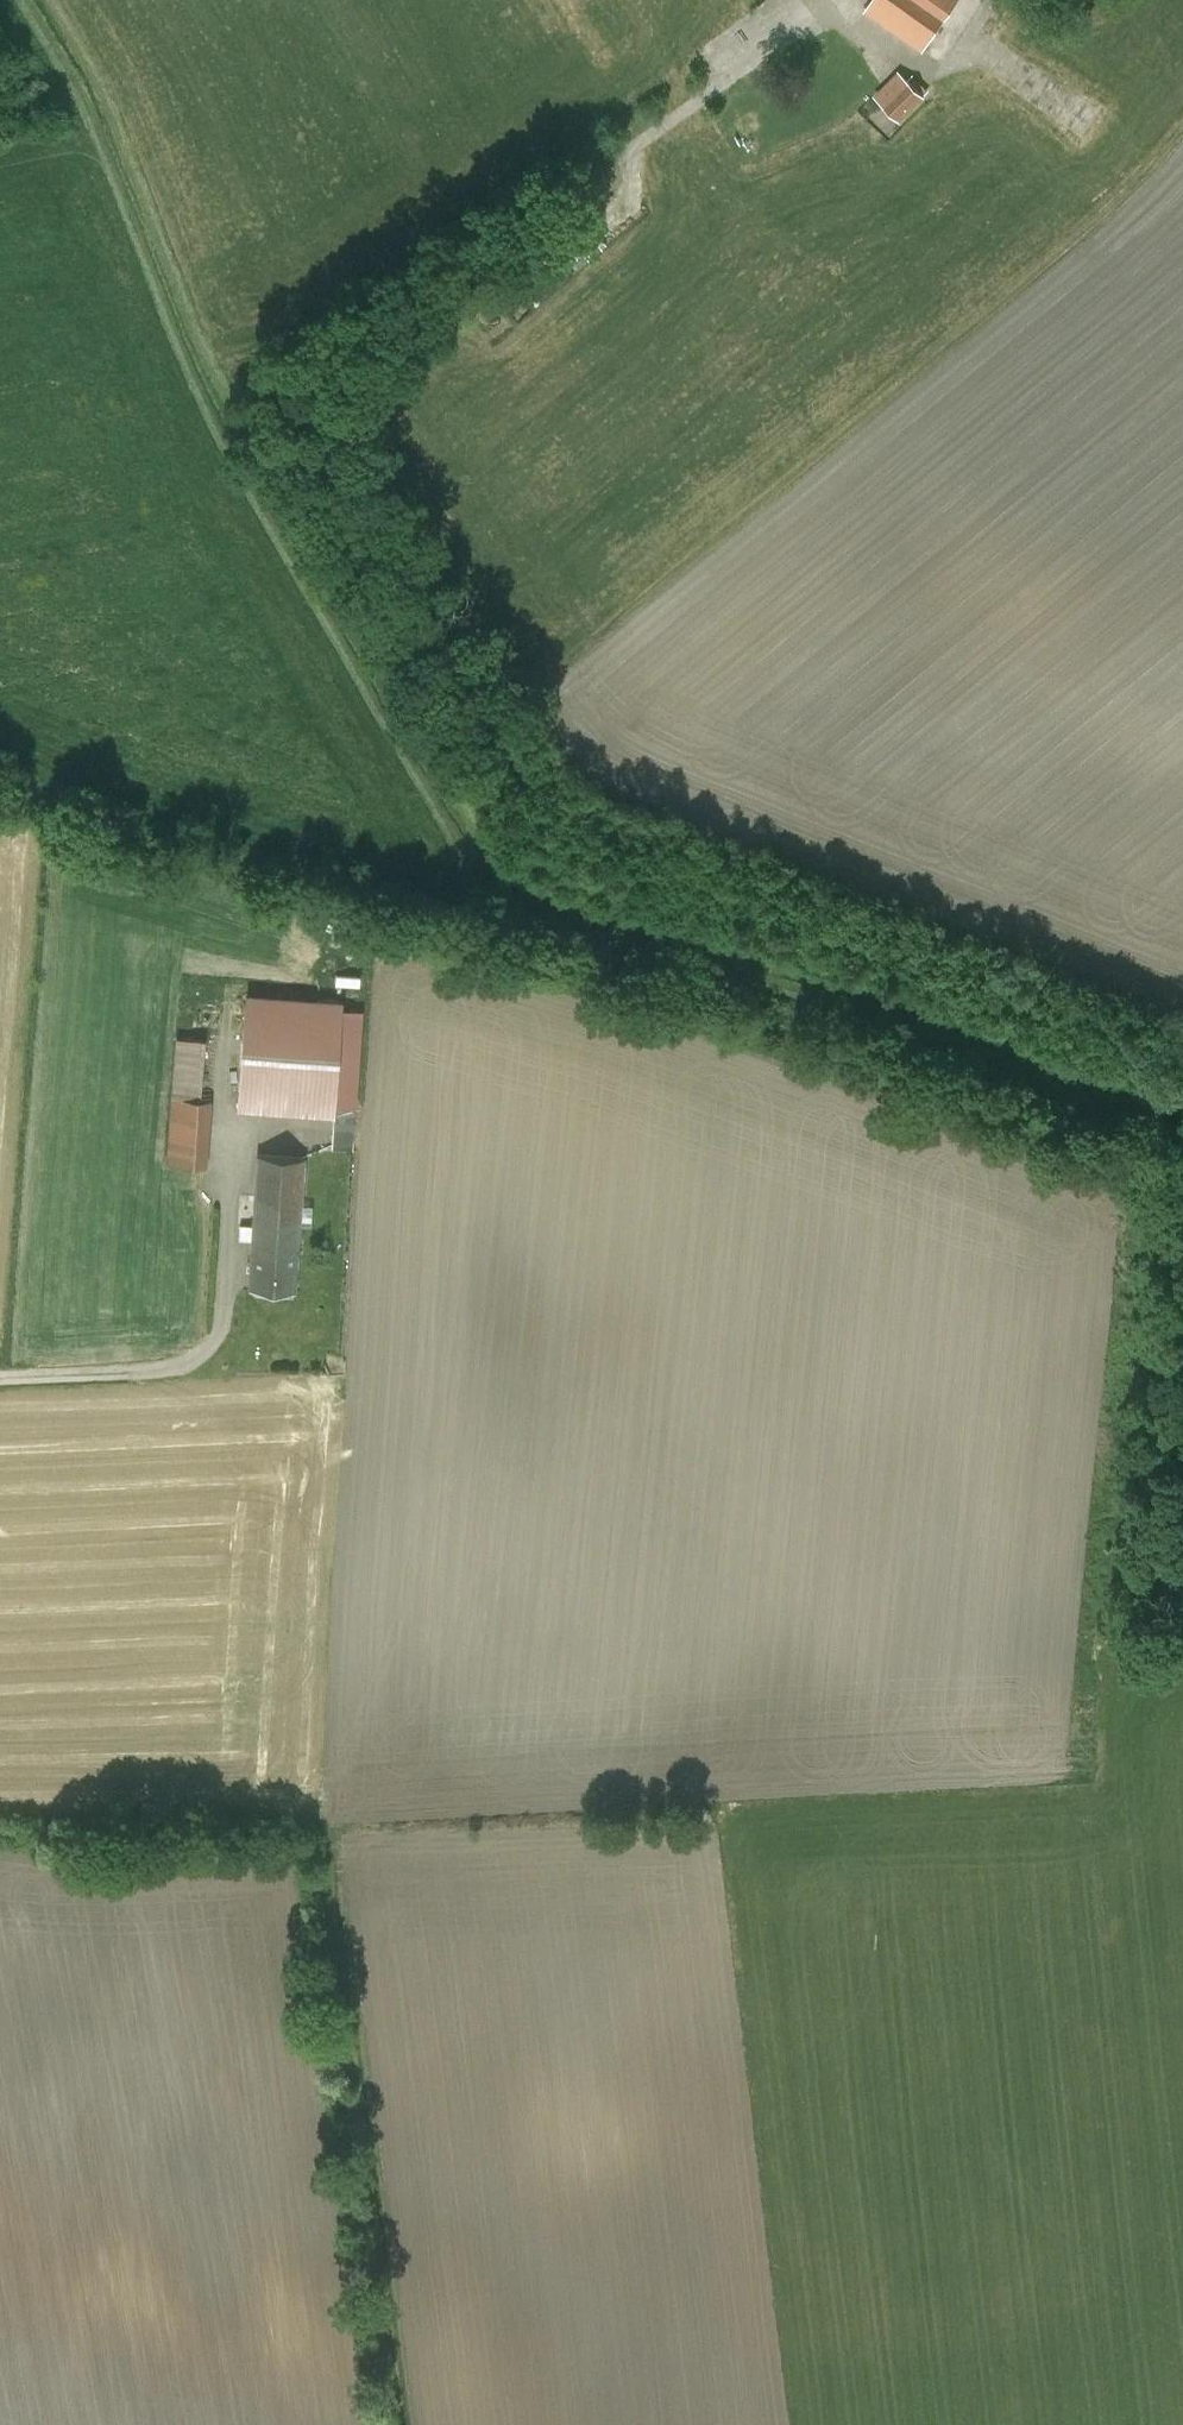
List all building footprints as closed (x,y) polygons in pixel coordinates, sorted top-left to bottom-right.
[(923,52),(959,0),(874,0),(865,12),(923,52)] [(922,94),(906,78),(883,102),(898,118),(922,94)] [(212,1039),(178,1036),(172,1096),(207,1099),(212,1039)] [(331,1067),(233,1060),(230,1099),(329,1106),(330,1098),(334,1099),(353,1099),(354,1099),(357,1043),(317,1041),(317,1059),(329,1060),(331,1062),(331,1067)] [(207,1099),(172,1096),(168,1162),(205,1165),(209,1099),(207,1099)] [(353,1099),(334,1099),(331,1146),(351,1147),(353,1099)] [(302,1156),(257,1153),(249,1287),(294,1289),(302,1156)]
